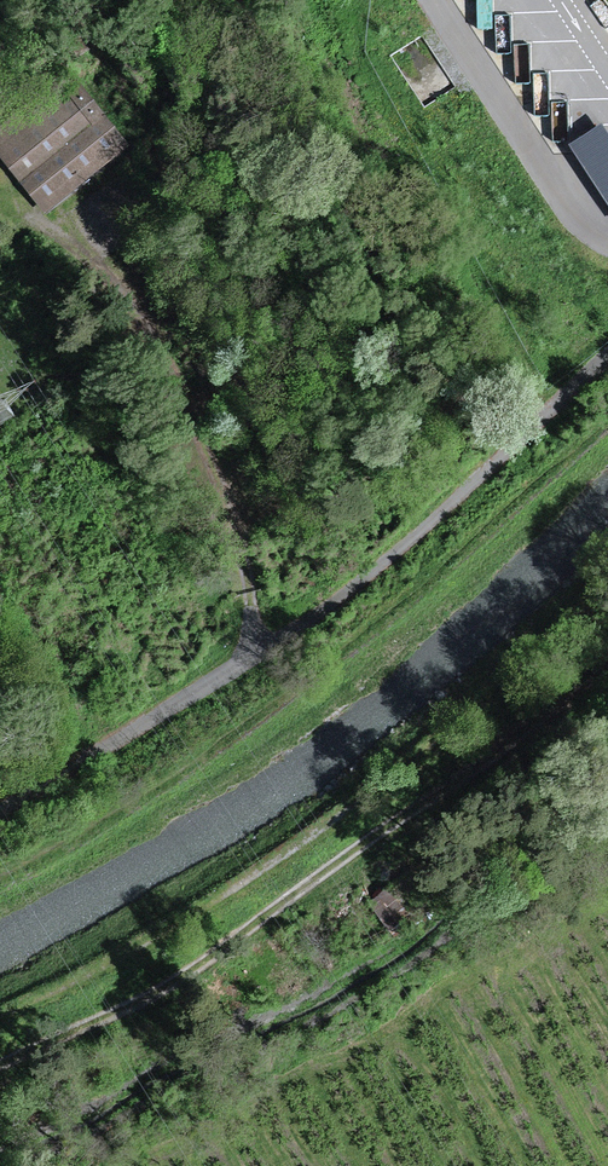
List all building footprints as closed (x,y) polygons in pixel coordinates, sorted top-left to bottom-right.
[(74,78),(0,134),(0,161),(44,218),(130,151),(74,78)]
